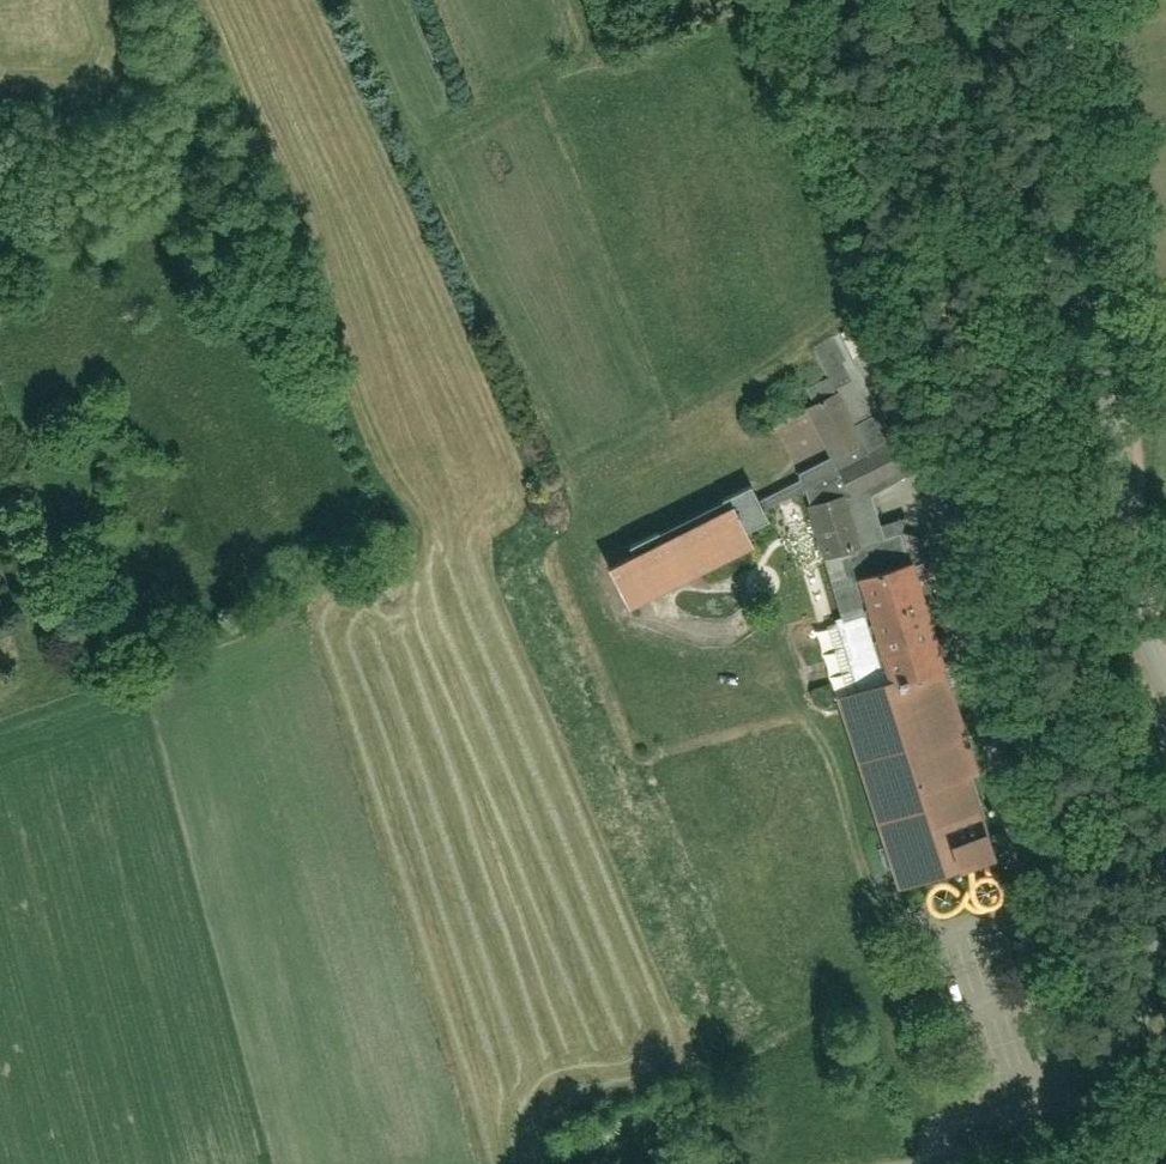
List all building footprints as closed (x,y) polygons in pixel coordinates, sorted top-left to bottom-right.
[(878,409),(848,423),(834,392),(806,404),(832,462),(754,496),(750,488),(601,553),(625,607),(748,554),(740,537),(764,527),(765,529),(804,513),(825,561),(853,549),(833,503),(906,471),(900,457),(899,458),(878,409)] [(880,688),(943,670),(911,562),(848,581),(880,688)]
